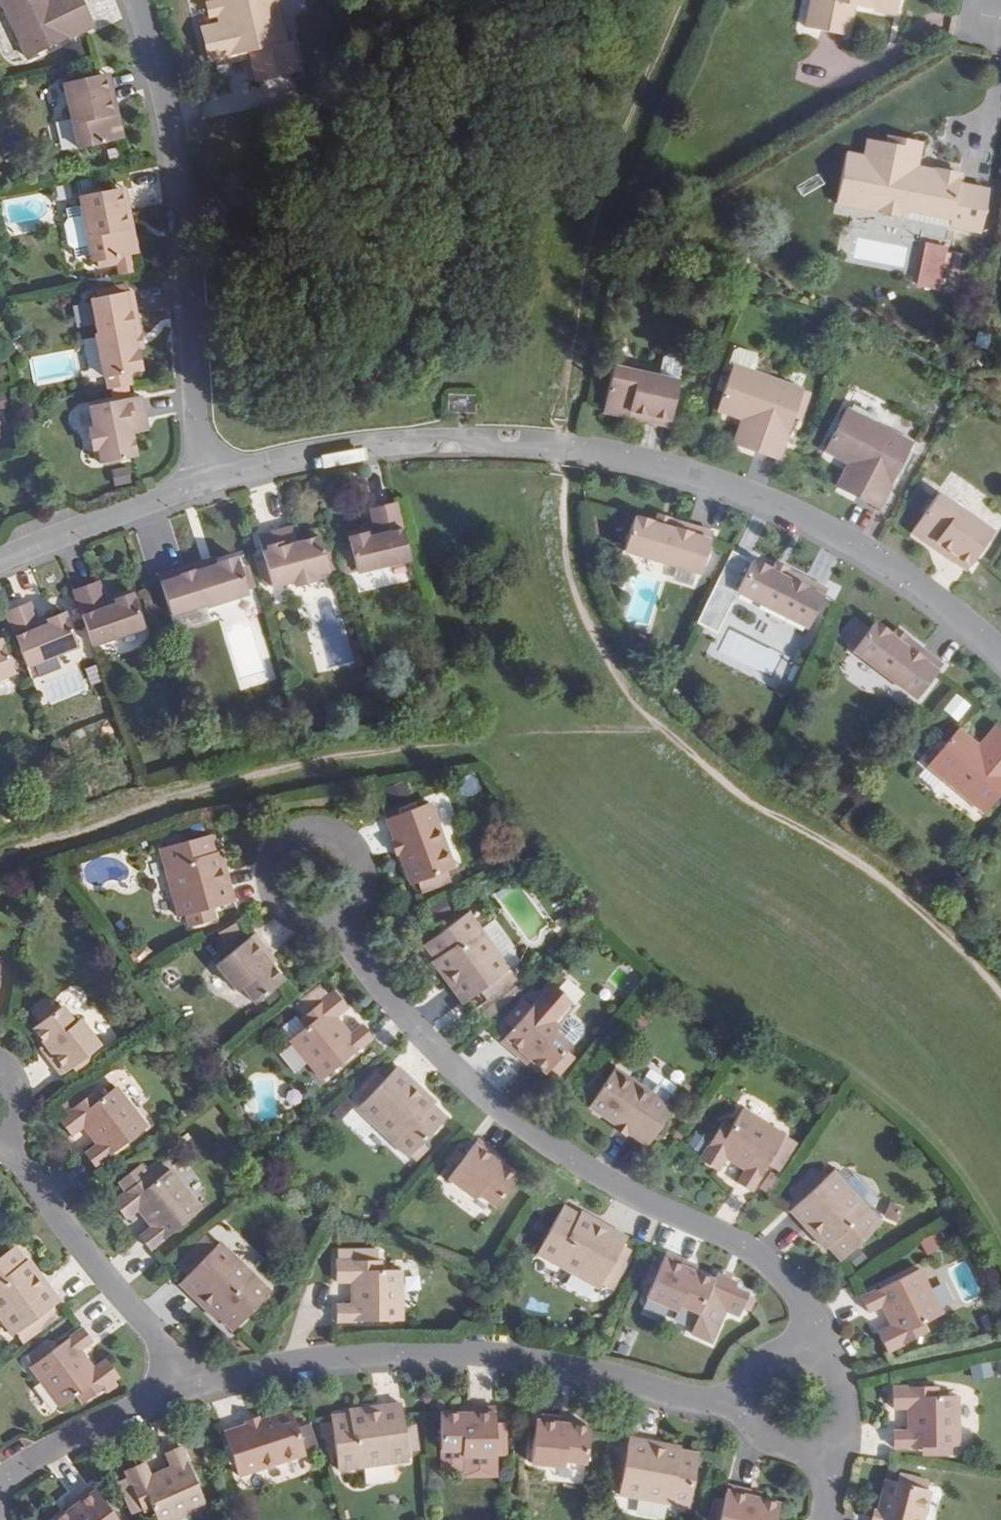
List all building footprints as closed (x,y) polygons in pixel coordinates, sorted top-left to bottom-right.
[(52,0),(0,0),(27,58),(85,30),(93,26),(82,1),(58,12),(52,0)] [(58,12),(82,1),(81,0),(52,0),(58,12)] [(276,0),(215,0),(215,1),(218,15),(220,24),(201,28),(209,61),(249,51),(256,82),(298,72),(290,41),(286,42),(276,0)] [(806,27),(847,35),(853,5),(894,13),(897,0),(811,0),(806,27)] [(206,3),(209,17),(218,15),(215,1),(206,3)] [(111,114),(117,113),(108,73),(102,74),(111,114)] [(117,113),(111,114),(102,74),(96,75),(63,83),(78,149),(123,138),(117,113)] [(981,232),(989,191),(959,185),(961,174),(936,170),(935,177),(915,173),(921,144),(889,137),(887,144),(869,141),(866,158),(847,154),(837,203),(906,217),(908,209),(952,218),(950,225),(981,232)] [(101,192),(96,172),(73,177),(78,198),(101,192)] [(122,188),(117,189),(126,230),(132,228),(122,188)] [(119,273),(133,271),(129,256),(138,253),(132,228),(126,230),(117,189),(101,192),(78,198),(92,264),(96,263),(115,258),(117,265),(119,273)] [(918,288),(943,292),(950,247),(925,243),(918,288)] [(117,265),(115,258),(96,263),(97,269),(117,265)] [(135,350),(129,318),(137,317),(132,291),(91,298),(98,334),(95,334),(103,378),(129,372),(141,370),(136,350),(135,350)] [(135,350),(136,350),(143,349),(137,317),(129,318),(135,350)] [(732,364),(753,372),(758,359),(756,354),(739,348),(734,350),(729,364),(732,364)] [(655,357),(652,375),(670,379),(673,361),(669,355),(662,353),(655,357)] [(811,393),(803,390),(753,372),(732,364),(717,409),(743,418),(761,425),(753,450),(779,459),(794,418),(801,420),(811,393)] [(670,420),(672,413),(678,380),(670,379),(652,375),(613,366),(603,409),(603,411),(628,417),(630,411),(670,420)] [(129,372),(103,378),(106,390),(131,385),(129,372)] [(136,419),(146,417),(140,393),(89,403),(94,425),(91,431),(94,445),(99,447),(101,460),(136,454),(131,431),(138,430),(136,419)] [(477,413),(478,396),(450,395),(449,411),(477,413)] [(878,508),(882,502),(913,443),(846,408),(824,450),(849,463),(866,472),(854,495),(878,508)] [(669,426),(670,420),(630,411),(628,417),(669,426)] [(146,417),(136,419),(138,430),(148,428),(146,417)] [(761,425),(743,418),(734,443),(753,450),(761,425)] [(866,472),(849,463),(837,486),(854,495),(866,472)] [(970,564),(974,559),(993,532),(938,493),(911,531),(933,546),(936,541),(970,564)] [(410,560),(396,503),(370,510),(374,526),(375,532),(367,534),(366,532),(365,533),(348,537),(350,545),(335,548),(342,573),(356,569),(356,572),(410,560)] [(657,516),(655,525),(684,533),(686,525),(657,516)] [(700,573),(710,539),(712,533),(686,525),(684,533),(655,525),(650,523),(651,521),(637,517),(637,519),(633,518),(624,550),(700,573)] [(292,527),(283,529),(287,540),(296,538),(292,527)] [(314,576),(329,572),(323,550),(319,537),(297,543),(296,538),(287,540),(283,529),(258,536),(264,559),(258,561),(264,585),(271,583),(272,587),(294,581),(299,585),(311,582),(314,576)] [(936,541),(933,546),(967,569),(970,564),(936,541)] [(330,548),(323,550),(329,572),(336,570),(330,548)] [(216,563),(217,565),(186,574),(184,567),(158,575),(170,615),(204,605),(205,607),(247,594),(236,557),(216,563)] [(217,565),(216,563),(215,557),(184,567),(186,574),(217,565)] [(808,627),(823,596),(827,590),(802,578),(799,585),(772,571),(767,569),(768,568),(756,561),(754,562),(751,561),(736,591),(808,627)] [(799,585),(802,578),(775,564),(772,571),(799,585)] [(118,598),(119,599),(109,602),(101,581),(73,591),(92,646),(147,627),(135,592),(118,598)] [(30,603),(5,613),(27,667),(78,647),(64,613),(48,619),(46,620),(47,621),(39,624),(36,619),(30,603)] [(853,650),(869,629),(854,617),(839,637),(853,650)] [(873,623),(870,628),(869,629),(853,650),(917,698),(937,671),(942,665),(920,648),(915,655),(891,636),(887,633),(888,632),(877,624),(876,625),(873,623)] [(920,648),(896,630),(891,636),(915,655),(920,648)] [(14,673),(0,639),(0,679),(14,673)] [(958,694),(944,711),(959,723),(973,706),(958,694)] [(996,726),(979,746),(994,759),(1000,751),(1000,730),(996,726)] [(1000,794),(1000,751),(994,759),(979,746),(958,728),(927,765),(985,813),(1000,794)] [(411,884),(453,869),(429,803),(387,818),(399,851),(401,851),(405,860),(402,861),(411,884)] [(162,848),(178,917),(185,915),(188,928),(215,921),(213,909),(235,904),(229,880),(225,881),(223,874),(228,873),(224,853),(220,854),(216,835),(162,848)] [(447,986),(463,1004),(479,989),(487,998),(509,978),(501,969),(506,964),(473,927),(458,912),(418,950),(431,963),(428,966),(442,980),(445,977),(451,983),(447,986)] [(507,943),(484,917),(473,927),(506,964),(511,959),(501,949),(507,943)] [(238,923),(220,932),(225,942),(243,932),(238,923)] [(256,1004),(285,980),(272,964),(268,967),(263,961),(272,955),(255,934),(217,965),(239,992),(244,988),(256,1004)] [(567,1049),(553,1035),(564,1025),(562,1023),(576,1010),(553,987),(530,1009),(523,1002),(503,1021),(511,1028),(498,1041),(517,1060),(524,1052),(530,1057),(526,1061),(541,1076),(545,1072),(552,1079),(565,1066),(557,1059),(567,1049)] [(277,989),(266,998),(274,1008),(285,999),(277,989)] [(325,1080),(374,1037),(363,1026),(351,1036),(339,1023),(335,1026),(333,1023),(348,1009),(334,994),(301,1024),(307,1030),(292,1044),(325,1080)] [(46,1055),(61,1075),(100,1046),(80,1018),(75,1022),(63,1006),(33,1028),(46,1045),(50,1042),(54,1048),(46,1055)] [(553,1035),(567,1049),(578,1039),(577,1032),(570,1025),(564,1025),(553,1035)] [(416,1085),(398,1068),(357,1111),(408,1160),(446,1121),(433,1108),(435,1105),(421,1091),(418,1094),(412,1089),(416,1085)] [(647,1146),(672,1108),(665,1104),(639,1087),(614,1069),(589,1106),(618,1126),(619,1124),(627,1130),(626,1132),(647,1146)] [(650,1070),(639,1087),(665,1104),(676,1087),(650,1070)] [(97,1091),(62,1118),(74,1135),(91,1123),(93,1126),(89,1129),(99,1143),(87,1153),(96,1166),(149,1126),(119,1087),(103,1098),(97,1091)] [(722,1124),(698,1161),(715,1173),(726,1156),(730,1158),(727,1162),(742,1172),(733,1185),(747,1194),(767,1163),(778,1171),(791,1150),(780,1143),(782,1139),(741,1112),(730,1128),(722,1124)] [(499,1155),(479,1138),(447,1175),(473,1198),(476,1193),(492,1206),(516,1178),(500,1165),(497,1168),(491,1163),(499,1155)] [(128,1190),(114,1201),(127,1217),(143,1205),(145,1209),(141,1211),(152,1226),(139,1235),(149,1248),(201,1209),(171,1169),(155,1181),(150,1174),(142,1164),(120,1180),(128,1190)] [(801,1199),(788,1211),(805,1229),(809,1226),(813,1231),(810,1235),(824,1250),(826,1247),(839,1261),(879,1223),(831,1171),(819,1182),(812,1189),(804,1180),(793,1190),(801,1199)] [(811,1173),(804,1180),(812,1189),(819,1182),(811,1173)] [(538,1250),(598,1287),(601,1282),(611,1288),(627,1261),(618,1256),(629,1237),(608,1224),(605,1228),(599,1224),(602,1220),(585,1210),(583,1213),(566,1203),(538,1250)] [(271,1293),(223,1242),(213,1251),(204,1241),(181,1263),(190,1273),(180,1282),(197,1299),(201,1296),(206,1302),(202,1305),(216,1320),(218,1317),(231,1331),(271,1293)] [(0,1259),(0,1320),(13,1338),(17,1335),(22,1342),(54,1319),(48,1312),(60,1303),(46,1283),(42,1286),(37,1280),(41,1277),(30,1261),(26,1263),(15,1248),(0,1259)] [(688,1264),(664,1253),(657,1271),(650,1286),(645,1298),(676,1312),(678,1307),(697,1314),(688,1335),(709,1344),(723,1312),(736,1318),(741,1309),(747,1312),(753,1300),(746,1297),(746,1295),(733,1289),(735,1284),(714,1275),(712,1281),(692,1272),(690,1277),(683,1274),(688,1264)] [(381,1262),(337,1263),(337,1284),(357,1283),(357,1287),(352,1287),(353,1306),(336,1306),(337,1322),(402,1321),(402,1271),(381,1271),(381,1262)] [(644,1284),(650,1286),(657,1271),(651,1268),(644,1284)] [(918,1271),(859,1298),(866,1313),(880,1307),(888,1323),(893,1321),(895,1325),(877,1334),(886,1353),(926,1333),(922,1325),(940,1316),(918,1271)] [(554,1318),(540,1317),(540,1328),(554,1328),(554,1318)] [(93,1339),(83,1326),(51,1350),(45,1343),(25,1358),(30,1364),(60,1405),(76,1393),(81,1400),(117,1374),(105,1357),(89,1369),(86,1366),(90,1363),(80,1348),(93,1339)] [(936,1386),(891,1387),(892,1409),(912,1408),(912,1412),(907,1412),(907,1430),(891,1431),(892,1447),(957,1444),(956,1394),(936,1395),(936,1386)] [(355,1411),(336,1412),(339,1467),(410,1463),(409,1452),(420,1451),(418,1426),(408,1427),(406,1404),(381,1406),(382,1410),(374,1411),(374,1406),(354,1407),(355,1411)] [(462,1411),(441,1411),(439,1447),(459,1448),(459,1454),(493,1456),(493,1455),(494,1444),(503,1445),(503,1424),(495,1423),(495,1406),(470,1406),(469,1416),(461,1416),(462,1411)] [(221,1434),(235,1476),(301,1455),(311,1452),(304,1431),(294,1434),(287,1412),(254,1423),(255,1425),(245,1429),(244,1426),(221,1434)] [(564,1414),(538,1413),(536,1463),(570,1464),(571,1458),(590,1459),(592,1422),(571,1421),(571,1426),(563,1426),(564,1414)] [(630,1436),(619,1494),(689,1507),(699,1453),(680,1449),(681,1446),(661,1442),(660,1447),(653,1446),(654,1441),(630,1436)] [(162,1448),(170,1463),(154,1471),(156,1476),(153,1477),(143,1459),(125,1469),(128,1476),(119,1481),(129,1499),(138,1494),(145,1508),(153,1504),(162,1519),(167,1519),(207,1499),(176,1441),(162,1448)] [(494,1444),(493,1455),(502,1455),(503,1445),(494,1444)] [(929,1491),(886,1479),(877,1514),(880,1514),(878,1519),(922,1519),(929,1491)] [(728,1485),(719,1519),(775,1519),(779,1504),(759,1499),(758,1504),(750,1503),(753,1491),(728,1485)] [(91,1488),(70,1502),(76,1511),(70,1516),(67,1512),(54,1519),(114,1519),(91,1488)] [(145,1508),(138,1494),(129,1499),(137,1513),(145,1508)]
